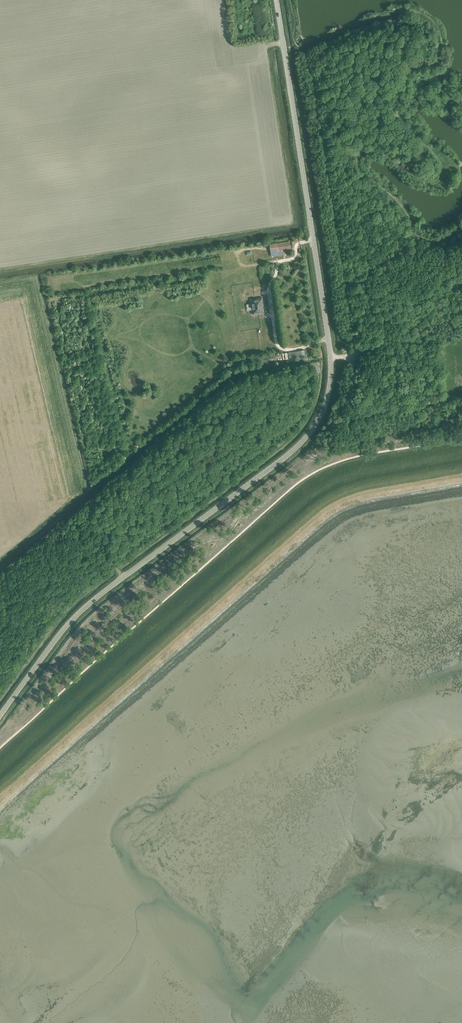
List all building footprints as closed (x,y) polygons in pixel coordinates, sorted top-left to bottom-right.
[(269,244),(271,255),(287,253),(286,249),(291,249),(289,241),(278,243),(269,244)] [(264,313),(263,306),(262,297),(250,299),(251,304),(253,304),(254,308),(252,309),(252,314),(264,313)] [(289,358),(306,356),(305,349),(295,351),(295,354),(292,354),(291,351),(288,352),(289,358)]
